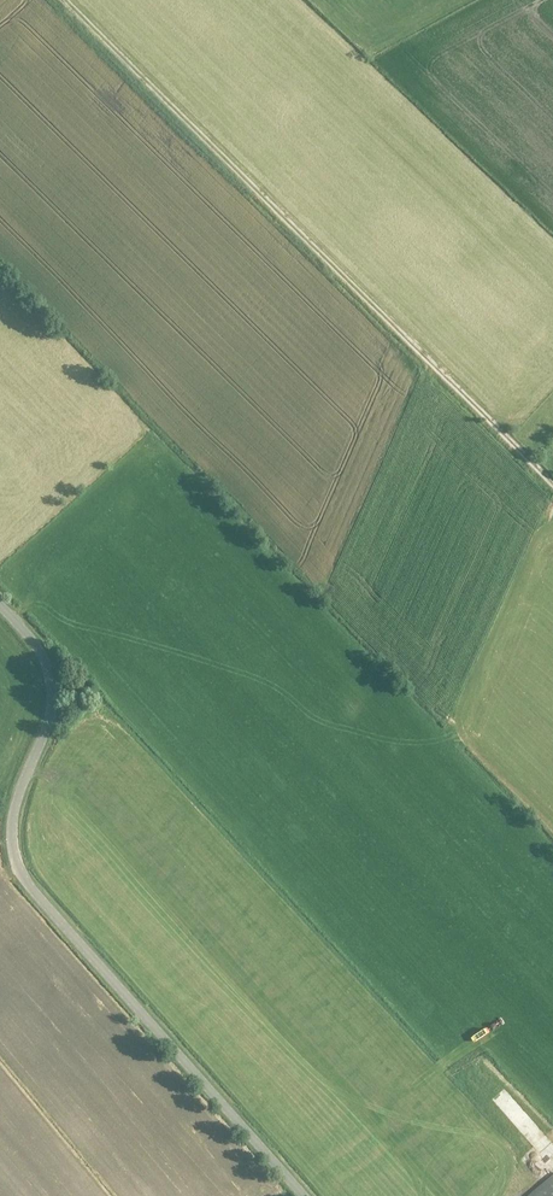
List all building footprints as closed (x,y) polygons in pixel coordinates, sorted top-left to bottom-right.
[(504,1090),(492,1101),(517,1126),(528,1114),(504,1090)] [(530,1195),(552,1195),(552,1176),(530,1195)]
